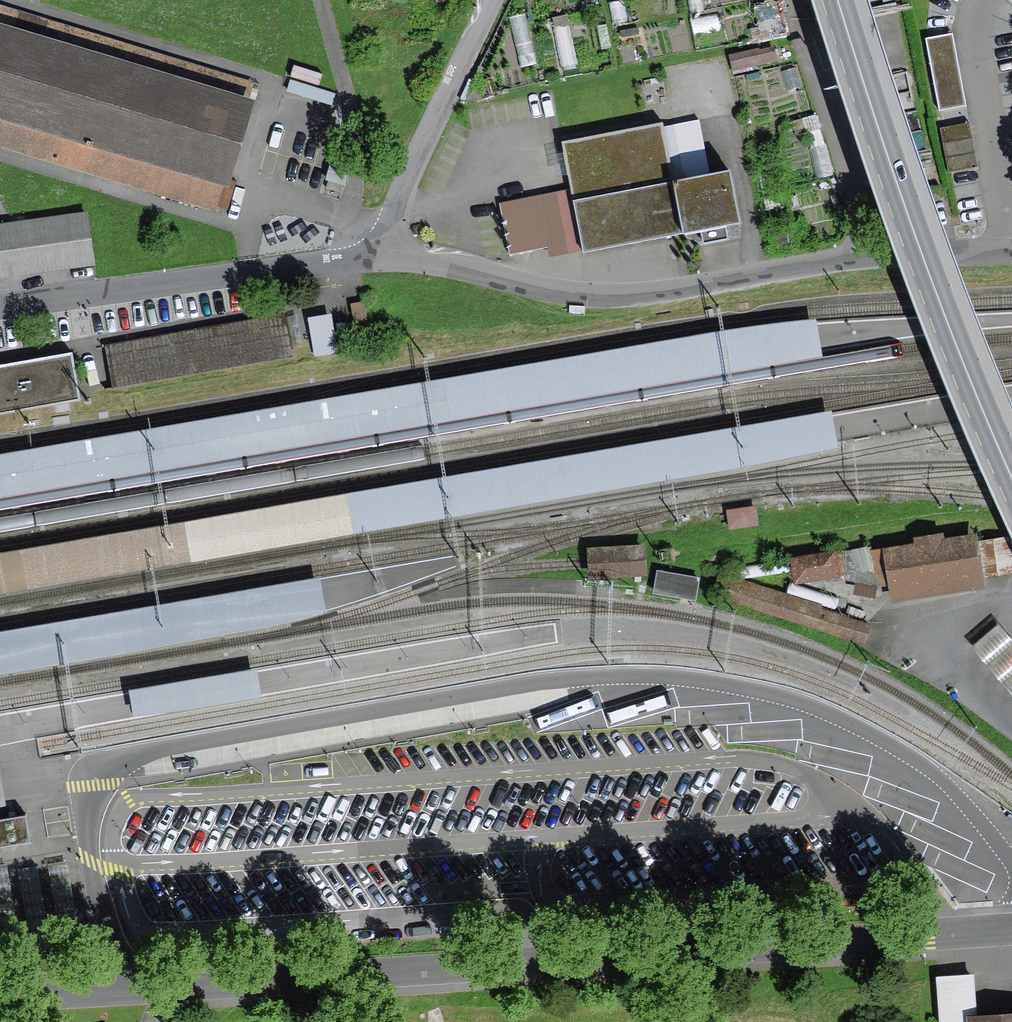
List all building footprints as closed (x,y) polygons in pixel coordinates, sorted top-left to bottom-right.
[(0,5),(0,147),(215,213),(217,208),(227,211),(237,181),(231,179),(254,106),(248,104),(255,83),(0,5)] [(953,33),(925,39),(938,111),(966,106),(953,33)] [(732,72),(776,61),(773,47),(759,51),(758,48),(728,55),(732,72)] [(336,94),(290,79),(286,92),(332,107),(336,94)] [(548,258),(582,252),(583,257),(739,226),(728,171),(710,175),(700,122),(663,129),(662,125),(561,145),(570,190),(499,204),(509,256),(546,248),(548,258)] [(937,129),(946,174),(978,168),(969,123),(937,129)] [(0,225),(0,280),(94,266),(86,213),(0,225)] [(365,302),(350,305),(355,334),(370,331),(365,302)] [(296,315),(286,317),(285,315),(104,346),(112,390),(293,358),(291,347),(302,345),(296,315)] [(331,315),(307,319),(314,359),(338,355),(331,315)] [(821,352),(817,323),(771,328),(0,454),(0,492),(821,352)] [(0,366),(0,417),(81,403),(72,353),(0,366)] [(0,557),(0,592),(736,466),(836,447),(830,415),(0,557)] [(756,506),(725,510),(727,530),(758,526),(756,506)] [(877,588),(888,590),(890,606),(985,590),(984,580),(977,544),(976,535),(945,541),(943,534),(912,540),(913,546),(872,553),(871,548),(835,554),(839,580),(856,583),(853,596),(874,600),(877,588)] [(1003,540),(977,544),(984,580),(1009,575),(1011,574),(1011,556),(1003,540)] [(647,574),(645,542),(587,544),(588,563),(588,577),(647,574)] [(835,554),(834,552),(792,559),(797,588),(839,580),(835,554)] [(700,576),(658,568),(653,591),(696,600),(700,576)] [(786,596),(718,574),(711,597),(864,647),(872,623),(836,612),(838,602),(789,586),(786,596)] [(319,579),(0,633),(0,672),(258,628),(290,621),(311,616),(326,612),(319,579)] [(999,624),(971,647),(1011,695),(1011,639),(999,624)] [(258,670),(129,692),(133,715),(262,693),(258,670)] [(0,818),(0,847),(30,842),(25,814),(0,818)] [(0,866),(0,940),(19,936),(6,865),(0,866)] [(37,867),(17,870),(30,942),(50,938),(37,867)] [(974,977),(934,979),(937,1021),(966,1021),(976,1021),(974,977)]
